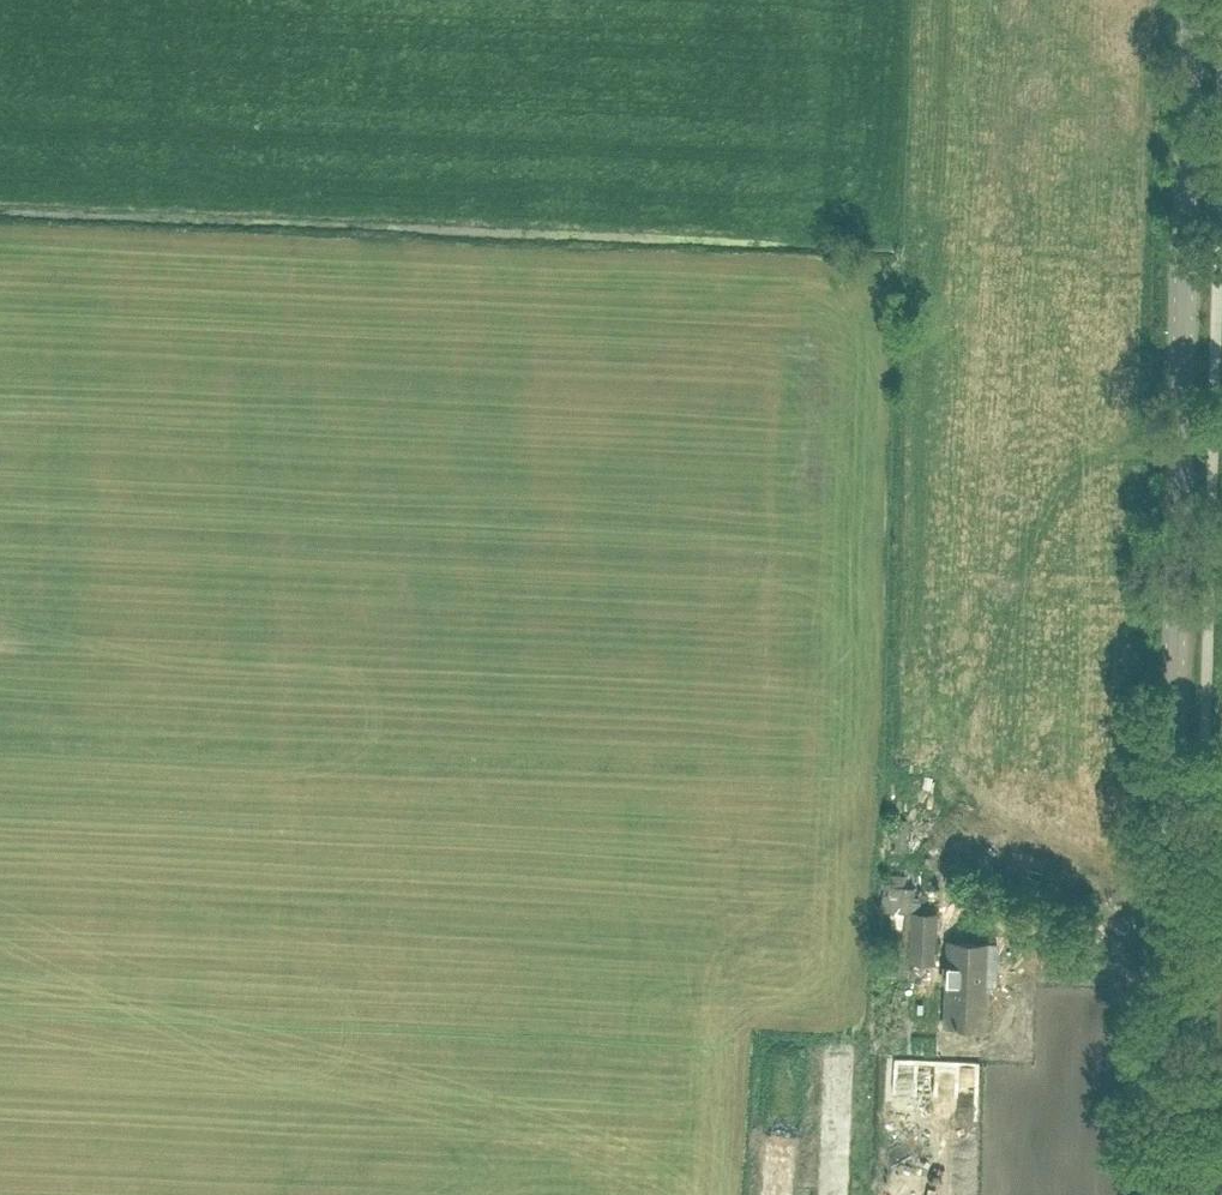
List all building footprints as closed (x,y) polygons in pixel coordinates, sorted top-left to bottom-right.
[(907,961),(909,909),(888,908),(885,974),(908,975),(909,962),(907,961)] [(907,961),(909,962),(935,963),(937,910),(909,909),(907,961)] [(989,984),(996,984),(997,942),(947,940),(943,1023),(987,1025),(989,984)]
